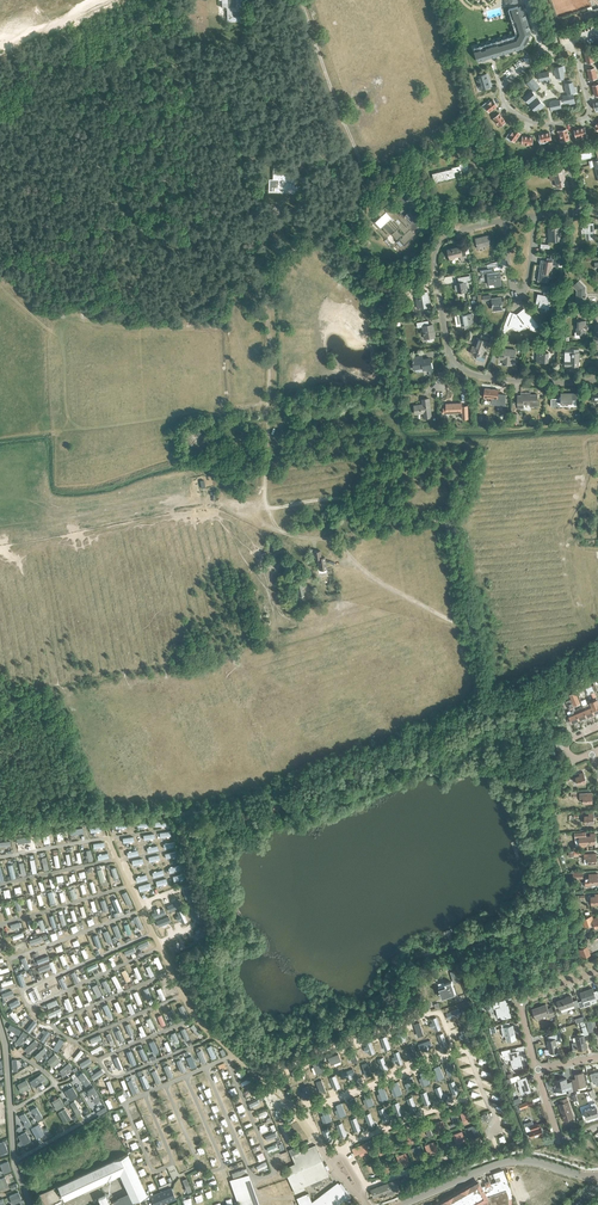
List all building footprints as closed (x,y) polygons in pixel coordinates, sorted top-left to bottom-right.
[(245,21),(244,0),(222,0),(222,8),(225,8),(225,9),(227,9),(227,22),(245,21)] [(527,36),(528,34),(520,7),(518,8),(518,6),(508,9),(516,35),(474,48),(477,59),(522,46),(523,43),(525,45),(529,37),(527,36)] [(591,17),(597,15),(597,8),(591,10),(584,12),(586,19),(591,17)] [(482,89),(492,86),(490,79),(488,80),(486,74),(476,77),(478,84),(480,83),(482,89)] [(530,86),(536,82),(533,78),(527,82),(530,86)] [(539,86),(536,82),(530,86),(534,90),(539,86)] [(528,94),(532,100),(536,96),(532,91),(528,94)] [(528,103),(532,100),(528,94),(524,98),(528,103)] [(534,102),(539,108),(543,104),(538,99),(534,102)] [(497,106),(493,100),(485,106),(489,112),(497,106)] [(535,111),(539,108),(534,102),(530,105),(535,111)] [(506,122),(499,114),(494,118),(500,126),(506,122)] [(576,137),(586,135),(584,128),(574,130),(576,137)] [(515,129),(509,137),(514,142),(521,133),(515,129)] [(567,129),(560,131),(562,141),(569,139),(567,129)] [(549,132),(539,135),(541,142),(551,139),(549,132)] [(533,137),(523,136),(522,143),(532,145),(533,137)] [(467,162),(471,161),(471,158),(467,159),(467,158),(460,160),(460,161),(459,161),(458,161),(458,162),(457,162),(457,165),(460,164),(460,166),(452,168),(452,169),(432,174),(434,182),(455,177),(454,172),(460,171),(461,174),(466,173),(465,171),(469,170),(467,162)] [(298,186),(294,186),(295,169),(273,169),(273,179),(269,179),(268,192),(287,193),(287,189),(297,189),(298,186)] [(557,187),(567,185),(563,169),(549,173),(551,180),(555,179),(557,187)] [(382,216),(376,222),(381,227),(386,222),(395,231),(392,234),(399,242),(401,239),(405,244),(415,234),(411,229),(413,227),(411,225),(417,219),(410,211),(404,217),(401,214),(400,215),(390,205),(385,210),(384,209),(379,213),(382,216)] [(586,239),(594,239),(593,223),(583,223),(583,229),(586,229),(586,239)] [(566,238),(560,239),(560,227),(548,228),(549,241),(560,240),(560,242),(566,242),(566,238)] [(475,239),(478,248),(492,245),(489,235),(475,239)] [(465,249),(461,250),(460,246),(447,250),(450,258),(460,256),(461,261),(467,259),(465,249)] [(539,272),(538,281),(545,282),(545,277),(550,278),(552,266),(558,267),(559,259),(553,258),(553,259),(547,258),(546,262),(541,261),(540,265),(542,265),(541,273),(539,272)] [(500,271),(493,272),(492,269),(480,270),(480,274),(487,273),(488,285),(495,284),(495,286),(501,286),(500,271)] [(577,301),(586,302),(586,294),(585,294),(585,287),(579,280),(573,286),(577,290),(577,301)] [(454,284),(456,293),(467,291),(466,282),(454,284)] [(424,308),(430,307),(427,292),(423,292),(423,293),(416,294),(418,307),(424,306),(424,308)] [(550,305),(551,304),(550,304),(551,302),(548,301),(549,296),(538,294),(536,305),(539,305),(538,308),(549,310),(550,305)] [(492,299),(493,309),(502,308),(501,298),(492,299)] [(533,329),(537,326),(524,309),(517,315),(514,314),(509,326),(510,327),(511,324),(514,324),(518,329),(521,327),(523,325),(524,326),(528,323),(533,329)] [(464,323),(465,328),(473,322),(472,314),(455,317),(456,325),(456,326),(460,325),(460,324),(464,323)] [(586,329),(587,330),(587,325),(586,325),(586,321),(576,320),(576,334),(585,334),(586,329)] [(433,325),(429,325),(428,321),(416,323),(417,328),(422,327),(425,339),(435,337),(433,325)] [(488,341),(490,342),(491,338),(488,338),(489,337),(481,334),(480,339),(477,338),(474,347),(472,346),(470,353),(477,355),(476,359),(484,361),(486,355),(483,354),(488,341)] [(510,359),(514,360),(515,350),(500,348),(499,359),(503,360),(503,365),(509,366),(510,359)] [(565,366),(578,366),(579,349),(565,349),(565,366)] [(536,362),(548,363),(549,353),(537,352),(536,362)] [(422,356),(412,358),(414,369),(423,368),(423,370),(432,368),(430,359),(423,360),(422,356)] [(484,388),(483,397),(491,398),(490,404),(503,405),(504,395),(497,394),(498,390),(484,388)] [(537,395),(530,395),(530,393),(520,393),(520,396),(517,396),(517,409),(524,409),(523,404),(530,403),(530,407),(538,406),(537,395)] [(571,406),(576,407),(576,393),(561,393),(561,396),(560,396),(559,397),(559,398),(551,399),(551,406),(561,406),(561,404),(571,404),(571,406)] [(424,418),(431,417),(429,399),(422,400),(422,405),(414,406),(415,414),(423,413),(424,418)] [(466,406),(461,406),(461,403),(446,404),(446,413),(461,412),(461,414),(466,414),(466,406)] [(325,557),(322,557),(320,550),(313,552),(314,559),(317,559),(319,570),(327,569),(325,557)] [(586,688),(588,694),(594,692),(592,686),(586,688)] [(580,703),(576,692),(569,695),(574,706),(580,703)] [(579,719),(577,713),(572,702),(570,697),(568,698),(569,701),(567,701),(571,709),(570,709),(572,715),(569,716),(568,715),(566,717),(569,724),(579,719)] [(587,716),(594,713),(591,707),(584,710),(587,716)] [(579,719),(587,716),(584,710),(577,713),(579,719)] [(575,777),(578,784),(587,781),(583,772),(579,774),(580,776),(575,777)] [(583,803),(592,802),(592,792),(579,794),(580,799),(583,799),(583,803)] [(584,816),(585,823),(594,822),(593,813),(589,813),(589,815),(584,816)] [(590,836),(586,836),(586,831),(575,832),(575,839),(579,839),(580,847),(587,846),(587,843),(595,843),(595,833),(590,833),(590,836)] [(584,854),(585,864),(597,863),(596,853),(584,854)] [(590,884),(597,883),(597,875),(597,874),(593,874),(593,876),(589,877),(590,884)] [(123,905),(131,901),(129,898),(126,890),(122,892),(123,894),(122,895),(125,900),(122,901),(123,905)] [(172,928),(163,905),(150,910),(159,934),(172,928)] [(593,919),(592,916),(582,919),(585,927),(594,924),(596,928),(597,930),(597,917),(593,919)] [(165,938),(167,942),(178,937),(176,933),(169,936),(168,935),(166,936),(167,937),(165,938)] [(576,949),(579,958),(590,954),(587,945),(576,949)] [(154,958),(159,969),(163,967),(158,956),(154,958)] [(146,967),(150,977),(154,975),(149,965),(146,967)] [(138,979),(142,978),(137,967),(133,968),(135,972),(134,973),(136,978),(137,977),(138,979)] [(111,977),(117,989),(121,987),(115,975),(111,977)] [(445,985),(438,987),(442,998),(449,996),(449,995),(451,995),(455,994),(451,981),(444,983),(445,985)] [(167,985),(172,996),(176,994),(171,983),(167,985)] [(33,993),(38,1003),(55,994),(51,984),(33,993)] [(144,990),(148,999),(152,998),(148,988),(144,990)] [(156,990),(162,1000),(166,999),(160,988),(156,990)] [(594,991),(592,988),(580,992),(585,1006),(592,1004),(590,999),(595,997),(596,999),(597,998),(597,991),(597,990),(594,991)] [(133,993),(138,1004),(142,1002),(137,991),(133,993)] [(83,1006),(78,995),(75,996),(77,1003),(76,1003),(77,1006),(79,1005),(79,1007),(83,1006)] [(577,999),(573,1000),(571,995),(557,1000),(560,1009),(574,1004),(575,1008),(579,1006),(577,999)] [(69,1011),(73,1010),(68,998),(64,999),(67,1006),(65,1006),(66,1009),(68,1009),(69,1011)] [(47,1004),(48,1008),(58,1004),(56,1000),(47,1004)] [(7,1006),(9,1009),(18,1005),(17,1001),(10,1005),(9,1004),(8,1004),(8,1006),(7,1006)] [(118,1012),(122,1011),(118,1001),(114,1003),(116,1008),(114,1009),(116,1012),(117,1011),(118,1012)] [(127,1004),(130,1013),(131,1014),(135,1013),(130,1003),(127,1004)] [(508,1005),(500,1007),(499,1003),(493,1004),(494,1008),(496,1008),(498,1017),(501,1016),(501,1019),(511,1016),(508,1005)] [(552,1007),(548,1009),(546,1004),(533,1009),(536,1017),(549,1013),(550,1017),(555,1015),(552,1007)] [(180,1008),(185,1018),(188,1017),(183,1006),(180,1008)] [(47,1014),(49,1018),(62,1012),(60,1008),(47,1014)] [(169,1012),(174,1023),(177,1021),(172,1010),(169,1012)] [(15,1012),(14,1013),(12,1011),(10,1014),(17,1022),(20,1020),(15,1015),(17,1014),(15,1012)] [(99,1023),(103,1021),(98,1011),(95,1013),(97,1019),(96,1019),(97,1022),(99,1021),(99,1023)] [(84,1017),(89,1026),(92,1025),(87,1015),(84,1017)] [(26,1024),(27,1025),(25,1027),(28,1029),(35,1021),(33,1018),(29,1023),(27,1022),(26,1024)] [(75,1021),(80,1032),(83,1030),(78,1020),(75,1021)] [(575,1037),(578,1050),(587,1048),(584,1035),(589,1034),(584,1021),(580,1022),(583,1030),(583,1032),(580,1033),(581,1036),(575,1037)] [(125,1024),(130,1034),(134,1033),(129,1022),(125,1024)] [(513,1024),(510,1025),(509,1022),(501,1024),(502,1027),(501,1027),(503,1036),(506,1035),(507,1041),(516,1038),(513,1024)] [(16,1033),(16,1032),(17,1031),(18,1032),(20,1029),(10,1023),(8,1027),(15,1030),(14,1032),(16,1032),(16,1033)] [(34,1034),(37,1036),(43,1029),(41,1027),(37,1031),(36,1030),(34,1032),(35,1033),(34,1034)] [(205,1037),(197,1030),(195,1033),(196,1034),(195,1035),(197,1036),(198,1035),(203,1039),(205,1037)] [(45,1040),(48,1042),(54,1035),(50,1033),(45,1040)] [(547,1040),(550,1053),(558,1051),(555,1038),(558,1038),(557,1033),(550,1035),(551,1039),(547,1040)] [(22,1035),(16,1042),(19,1044),(24,1037),(22,1035)] [(55,1047),(58,1049),(63,1041),(60,1039),(57,1043),(56,1043),(55,1045),(56,1046),(55,1047)] [(117,1039),(106,1044),(108,1047),(110,1046),(111,1047),(112,1047),(112,1045),(119,1042),(117,1039)] [(32,1043),(22,1051),(25,1053),(34,1045),(32,1043)] [(64,1053),(67,1055),(73,1047),(70,1044),(66,1049),(65,1049),(64,1050),(65,1051),(64,1053)] [(101,1045),(90,1051),(92,1054),(102,1048),(101,1045)] [(44,1047),(35,1056),(38,1059),(47,1050),(44,1047)] [(518,1051),(511,1052),(510,1049),(502,1051),(503,1056),(506,1056),(506,1057),(509,1060),(511,1059),(513,1067),(522,1065),(521,1058),(519,1058),(518,1051)] [(81,1050),(74,1058),(77,1060),(84,1052),(81,1050)] [(53,1057),(44,1064),(47,1067),(55,1059),(53,1057)] [(447,1070),(448,1073),(456,1070),(452,1059),(448,1061),(451,1069),(447,1070)] [(133,1060),(121,1065),(123,1069),(129,1067),(130,1068),(133,1067),(132,1065),(135,1064),(133,1060)] [(434,1075),(435,1078),(443,1075),(439,1064),(434,1066),(437,1074),(434,1075)] [(67,1065),(58,1073),(60,1075),(64,1072),(66,1074),(69,1071),(68,1069),(70,1067),(68,1065),(67,1065)] [(103,1074),(97,1066),(95,1068),(98,1072),(97,1073),(99,1075),(100,1074),(101,1076),(103,1074)] [(420,1081),(421,1083),(429,1080),(425,1069),(420,1071),(423,1079),(420,1081)] [(572,1079),(574,1089),(578,1089),(578,1087),(586,1085),(584,1072),(575,1073),(576,1078),(572,1079)] [(41,1073),(29,1079),(33,1085),(45,1079),(41,1073)] [(84,1075),(81,1077),(88,1087),(91,1084),(84,1075)] [(414,1085),(410,1075),(405,1076),(409,1085),(405,1086),(406,1089),(414,1085)] [(526,1077),(520,1079),(519,1075),(511,1078),(512,1082),(518,1080),(522,1094),(531,1092),(526,1077)] [(451,1089),(461,1085),(458,1076),(447,1080),(451,1089)] [(572,1084),(568,1084),(566,1078),(554,1080),(556,1091),(566,1089),(566,1092),(573,1090),(572,1084)] [(111,1093),(114,1092),(110,1080),(106,1081),(109,1089),(108,1089),(109,1092),(110,1091),(111,1093)] [(448,1090),(445,1081),(434,1085),(437,1093),(448,1090)] [(70,1083),(63,1088),(68,1095),(75,1090),(70,1083)] [(378,1096),(379,1099),(388,1095),(383,1085),(378,1087),(382,1095),(378,1096)] [(420,1090),(424,1099),(434,1095),(431,1086),(420,1090)] [(95,1094),(92,1090),(82,1097),(90,1110),(94,1107),(91,1102),(92,1101),(90,1097),(95,1094)] [(363,1102),(364,1105),(372,1101),(368,1090),(363,1092),(367,1101),(363,1102)] [(406,1096),(409,1105),(420,1100),(416,1092),(406,1096)] [(349,1107),(350,1109),(359,1107),(355,1096),(350,1097),(353,1106),(349,1107)] [(60,1097),(52,1101),(57,1110),(65,1105),(60,1097)] [(393,1101),(396,1110),(406,1105),(403,1097),(393,1101)] [(568,1101),(567,1097),(560,1100),(561,1103),(559,1104),(564,1120),(574,1116),(568,1101)] [(39,1101),(45,1112),(48,1111),(42,1099),(39,1101)] [(519,1110),(534,1103),(532,1099),(524,1102),(524,1101),(517,1104),(519,1110)] [(335,1113),(336,1115),(345,1112),(341,1101),(335,1103),(339,1111),(335,1113)] [(378,1107),(381,1115),(392,1111),(388,1103),(378,1107)] [(596,1106),(595,1103),(591,1104),(592,1108),(584,1110),(587,1119),(597,1115),(597,1112),(596,1106)] [(331,1117),(327,1107),(322,1108),(325,1117),(323,1118),(324,1120),(331,1117)] [(65,1108),(58,1113),(64,1122),(71,1118),(65,1108)] [(364,1112),(367,1121),(378,1117),(375,1108),(364,1112)] [(460,1113),(464,1123),(473,1119),(470,1110),(460,1113)] [(350,1117),(353,1126),(364,1122),(361,1113),(350,1117)] [(451,1127),(460,1124),(456,1113),(451,1115),(454,1123),(450,1124),(451,1127)] [(55,1118),(52,1114),(44,1119),(51,1131),(55,1129),(50,1121),(55,1118)] [(336,1123),(339,1131),(349,1127),(346,1119),(336,1123)] [(40,1123),(33,1128),(35,1131),(41,1127),(41,1128),(42,1127),(45,1125),(42,1120),(40,1122),(40,1123)] [(442,1120),(433,1124),(436,1133),(446,1130),(442,1120)] [(485,1130),(495,1126),(493,1120),(491,1121),(490,1121),(480,1125),(486,1141),(489,1140),(485,1130)] [(537,1123),(525,1126),(527,1132),(529,1131),(531,1137),(543,1133),(541,1127),(539,1127),(537,1123)] [(323,1128),(326,1136),(337,1133),(334,1124),(323,1128)] [(472,1128),(475,1137),(480,1135),(476,1124),(468,1127),(468,1130),(472,1128)] [(405,1134),(408,1144),(418,1140),(414,1131),(405,1134)] [(462,1131),(453,1134),(457,1144),(466,1140),(462,1131)] [(25,1132),(18,1136),(22,1143),(29,1140),(27,1137),(29,1137),(26,1132),(25,1132)] [(395,1148),(404,1145),(400,1134),(395,1136),(398,1144),(394,1145),(395,1148)] [(448,1134),(440,1138),(441,1140),(444,1139),(448,1147),(453,1145),(448,1134)] [(371,1140),(352,1148),(355,1155),(360,1153),(361,1156),(369,1152),(368,1149),(374,1147),(371,1140)] [(434,1141),(425,1145),(428,1155),(438,1151),(434,1141)] [(386,1142),(377,1145),(380,1155),(390,1151),(386,1142)] [(295,1193),(305,1189),(304,1186),(329,1175),(316,1145),(299,1152),(297,1146),(289,1150),(295,1163),(287,1167),(290,1174),(288,1175),(287,1175),(295,1193)] [(424,1156),(420,1145),(411,1148),(412,1150),(416,1149),(419,1157),(424,1156)] [(406,1152),(397,1156),(400,1165),(410,1162),(406,1152)] [(132,1204),(148,1197),(128,1154),(114,1161),(58,1186),(65,1199),(120,1174),(132,1204)] [(391,1168),(396,1166),(392,1155),(383,1158),(384,1161),(388,1159),(391,1168)] [(376,1172),(381,1171),(376,1160),(368,1163),(369,1166),(373,1164),(376,1172)] [(512,1194),(503,1170),(493,1173),(495,1177),(496,1181),(490,1183),(489,1181),(486,1182),(487,1184),(482,1186),(480,1183),(442,1204),(475,1204),(485,1199),(487,1202),(487,1204),(509,1204),(509,1198),(512,1197),(511,1194),(512,1194)] [(238,1204),(257,1204),(254,1197),(256,1197),(248,1174),(230,1180),(238,1204)] [(404,1179),(401,1180),(400,1178),(396,1180),(371,1189),(374,1196),(392,1189),(393,1191),(399,1189),(398,1186),(402,1184),(401,1182),(405,1181),(404,1179)] [(297,1198),(300,1204),(340,1204),(350,1198),(339,1184),(329,1191),(329,1190),(312,1202),(309,1193),(297,1198)] [(153,1204),(161,1204),(176,1199),(171,1187),(161,1191),(161,1192),(150,1197),(153,1204)]
